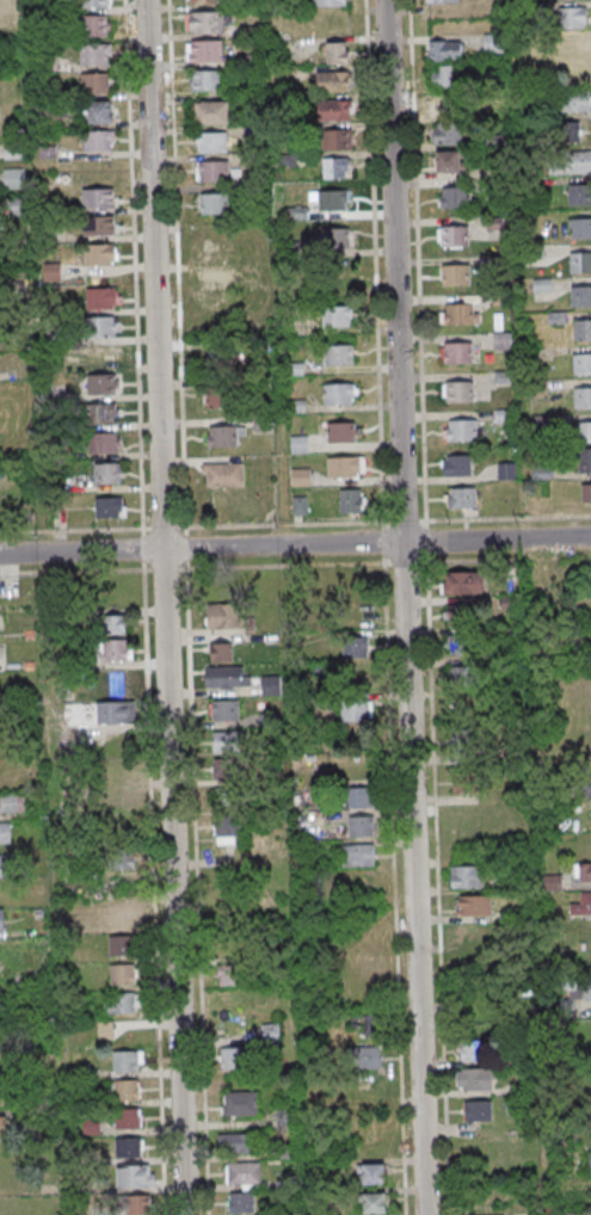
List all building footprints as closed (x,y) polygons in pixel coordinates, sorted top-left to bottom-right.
[(111,8),(111,0),(78,0),(78,8),(111,8)] [(561,28),(587,28),(587,8),(561,8),(561,28)] [(231,33),(231,11),(183,11),(183,33),(231,33)] [(109,17),(79,17),(79,38),(109,38),(109,17)] [(484,52),(503,52),(503,34),(484,34),(484,52)] [(222,40),(187,40),(187,62),(222,62),(222,40)] [(461,40),(428,40),(428,60),(461,60),(461,40)] [(327,63),(349,63),(349,42),(327,42),(327,63)] [(79,45),(79,66),(111,66),(111,45),(79,45)] [(460,86),(460,65),(430,65),(430,86),(460,86)] [(221,90),(221,70),(190,70),(190,90),(221,90)] [(315,71),(315,91),(350,91),(350,71),(315,71)] [(81,74),(81,95),(109,95),(109,74),(81,74)] [(561,93),(587,92),(589,112),(562,112),(561,93)] [(431,94),(431,115),(457,115),(457,94),(431,94)] [(324,121),(354,121),(354,100),(324,100),(324,121)] [(229,124),(229,101),(195,101),(195,124),(229,124)] [(112,102),(86,102),(86,124),(112,124),(112,102)] [(581,142),(581,122),(560,122),(560,142),(581,142)] [(462,124),(433,124),(433,144),(462,144),(462,124)] [(115,130),(94,130),(94,150),(115,150),(115,130)] [(352,130),(324,130),(324,150),(352,150),(352,130)] [(226,132),(196,132),(196,153),(226,153),(226,132)] [(436,172),(460,172),(460,150),(436,150),(436,172)] [(590,173),(590,152),(552,152),(552,173),(590,173)] [(349,158),(321,158),(321,178),(349,178),(349,158)] [(229,162),(196,161),(196,182),(228,183),(229,162)] [(4,168),(4,188),(24,188),(24,168),(4,168)] [(572,186),(590,185),(590,206),(572,206),(572,186)] [(470,187),(441,187),(441,207),(470,207),(470,187)] [(113,189),(82,189),(82,208),(113,208),(113,189)] [(352,211),(352,190),(317,190),(317,211),(352,211)] [(229,215),(229,194),(198,194),(198,215),(229,215)] [(115,236),(115,216),(82,216),(82,236),(115,236)] [(573,221),(590,220),(590,240),(574,240),(573,221)] [(469,247),(469,226),(441,226),(441,247),(469,247)] [(350,228),(322,228),(322,249),(350,249),(350,228)] [(202,234),(202,254),(239,254),(239,234),(202,234)] [(117,265),(117,244),(84,244),(84,265),(117,265)] [(573,254),(590,254),(590,275),(574,275),(573,254)] [(356,287),(356,261),(321,261),(321,287),(356,287)] [(46,281),(63,279),(61,262),(44,264),(46,281)] [(442,285),(470,285),(470,264),(442,264),(442,285)] [(230,273),(203,273),(203,293),(230,293),(230,273)] [(87,288),(87,308),(120,308),(120,287),(87,288)] [(574,289),(590,288),(590,308),(574,308),(574,289)] [(479,325),(479,303),(442,303),(442,325),(479,325)] [(322,328),(353,328),(353,306),(322,306),(322,328)] [(206,330),(227,331),(228,312),(206,311),(206,330)] [(117,337),(117,316),(91,316),(91,337),(117,337)] [(577,322),(590,322),(590,341),(577,341),(577,322)] [(446,342),(446,363),(472,363),(472,342),(446,342)] [(356,344),(325,344),(325,365),(356,365),(356,344)] [(91,365),(117,365),(117,346),(91,346),(91,365)] [(224,350),(204,351),(205,370),(225,368),(224,350)] [(577,356),(590,356),(590,375),(577,376),(577,356)] [(118,394),(118,375),(90,375),(90,394),(118,394)] [(474,402),(474,381),(445,381),(445,402),(474,402)] [(357,404),(357,383),(324,383),(324,404),(357,404)] [(206,387),(206,408),(228,408),(228,387),(206,387)] [(577,389),(590,389),(590,409),(578,409),(577,389)] [(117,403),(93,404),(94,424),(118,423),(117,403)] [(253,417),(255,432),(272,430),(270,415),(253,417)] [(482,419),(445,419),(445,441),(482,441),(482,419)] [(360,421),(328,421),(328,442),(360,442),(360,421)] [(579,425),(590,424),(590,444),(579,444),(579,425)] [(208,446),(240,446),(240,425),(208,425),(208,446)] [(89,452),(120,452),(120,432),(89,432),(89,452)] [(307,453),(307,436),(291,436),(291,453),(307,453)] [(579,447),(579,473),(590,473),(590,447),(579,447)] [(472,475),(472,454),(443,454),(443,475),(472,475)] [(365,477),(365,456),(328,456),(328,477),(365,477)] [(123,463),(94,463),(94,483),(123,483),(123,463)] [(205,486),(243,486),(243,463),(205,463),(205,486)] [(291,485),(310,485),(310,468),(291,468),(291,485)] [(590,502),(590,484),(582,484),(582,502),(590,502)] [(364,488),(339,488),(339,512),(364,512),(364,488)] [(476,508),(476,488),(447,488),(447,508),(476,508)] [(95,518),(126,518),(126,498),(95,498),(95,518)] [(483,572),(444,572),(444,593),(483,593),(483,572)] [(207,629),(244,629),(244,603),(207,603),(207,629)] [(478,605),(447,605),(447,627),(478,627),(478,605)] [(128,616),(102,616),(102,634),(128,634),(128,616)] [(449,657),(481,657),(481,635),(449,635),(449,657)] [(101,660),(133,660),(133,638),(101,638),(101,660)] [(347,660),(368,660),(368,638),(347,638),(347,660)] [(233,643),(209,643),(209,660),(233,660),(233,643)] [(204,688),(246,688),(246,666),(204,666),(204,688)] [(452,668),(452,694),(480,694),(480,668),(452,668)] [(211,720),(239,720),(239,699),(211,699),(211,720)] [(340,702),(342,725),(374,723),(372,699),(340,702)] [(135,702),(94,702),(94,726),(135,726),(135,702)] [(240,752),(240,731),(212,731),(212,752),(240,752)] [(481,733),(454,733),(454,764),(481,764),(481,733)] [(240,781),(240,758),(214,758),(214,781),(240,781)] [(453,794),(482,794),(482,773),(453,773),(453,794)] [(372,807),(372,787),(348,787),(348,807),(372,807)] [(234,806),(232,791),(216,794),(219,809),(234,806)] [(25,795),(0,796),(0,815),(25,814),(25,795)] [(374,815),(349,815),(349,836),(374,836),(374,815)] [(240,845),(240,817),(216,817),(216,845),(240,845)] [(11,823),(0,823),(0,845),(11,845),(11,823)] [(374,845),(342,845),(342,868),(374,868),(374,845)] [(135,869),(135,848),(106,848),(106,869),(135,869)] [(577,863),(577,882),(590,882),(590,863),(577,863)] [(481,866),(449,866),(449,888),(481,888),(481,866)] [(581,892),(581,904),(571,904),(571,914),(590,914),(590,892),(581,892)] [(491,895),(457,895),(457,915),(491,915),(491,895)] [(108,926),(133,926),(133,907),(108,907),(108,926)] [(490,945),(490,923),(454,923),(454,945),(490,945)] [(132,956),(132,936),(109,936),(109,956),(132,956)] [(245,959),(216,959),(216,985),(245,985),(245,959)] [(110,965),(110,986),(137,986),(137,965),(110,965)] [(572,978),(572,1001),(590,1001),(590,978),(572,978)] [(104,1014),(139,1014),(139,994),(113,994),(113,1004),(104,1004),(104,1014)] [(365,1036),(380,1034),(378,1014),(352,1016),(353,1027),(364,1026),(365,1036)] [(491,1041),(460,1041),(460,1061),(491,1061),(491,1041)] [(380,1069),(380,1046),(356,1046),(356,1069),(380,1069)] [(220,1048),(220,1069),(246,1069),(246,1048),(220,1048)] [(531,1050),(516,1048),(514,1061),(529,1064),(531,1050)] [(143,1050),(113,1050),(113,1070),(143,1070),(143,1050)] [(492,1069),(457,1069),(457,1090),(492,1090),(492,1069)] [(140,1100),(140,1080),(112,1080),(113,1100),(140,1100)] [(223,1091),(223,1115),(257,1115),(257,1091),(223,1091)] [(464,1121),(491,1121),(492,1100),(464,1100),(464,1121)] [(141,1129),(141,1108),(116,1108),(116,1129),(141,1129)] [(255,1133),(219,1133),(219,1152),(255,1152),(255,1133)] [(141,1157),(141,1137),(117,1137),(117,1157),(141,1157)] [(260,1161),(227,1161),(227,1185),(260,1185),(260,1161)] [(385,1185),(385,1163),(361,1163),(361,1185),(385,1185)] [(155,1187),(155,1165),(118,1165),(118,1187),(155,1187)] [(255,1213),(255,1192),(229,1192),(229,1213),(255,1213)] [(364,1193),(364,1213),(386,1213),(386,1193),(364,1193)]
